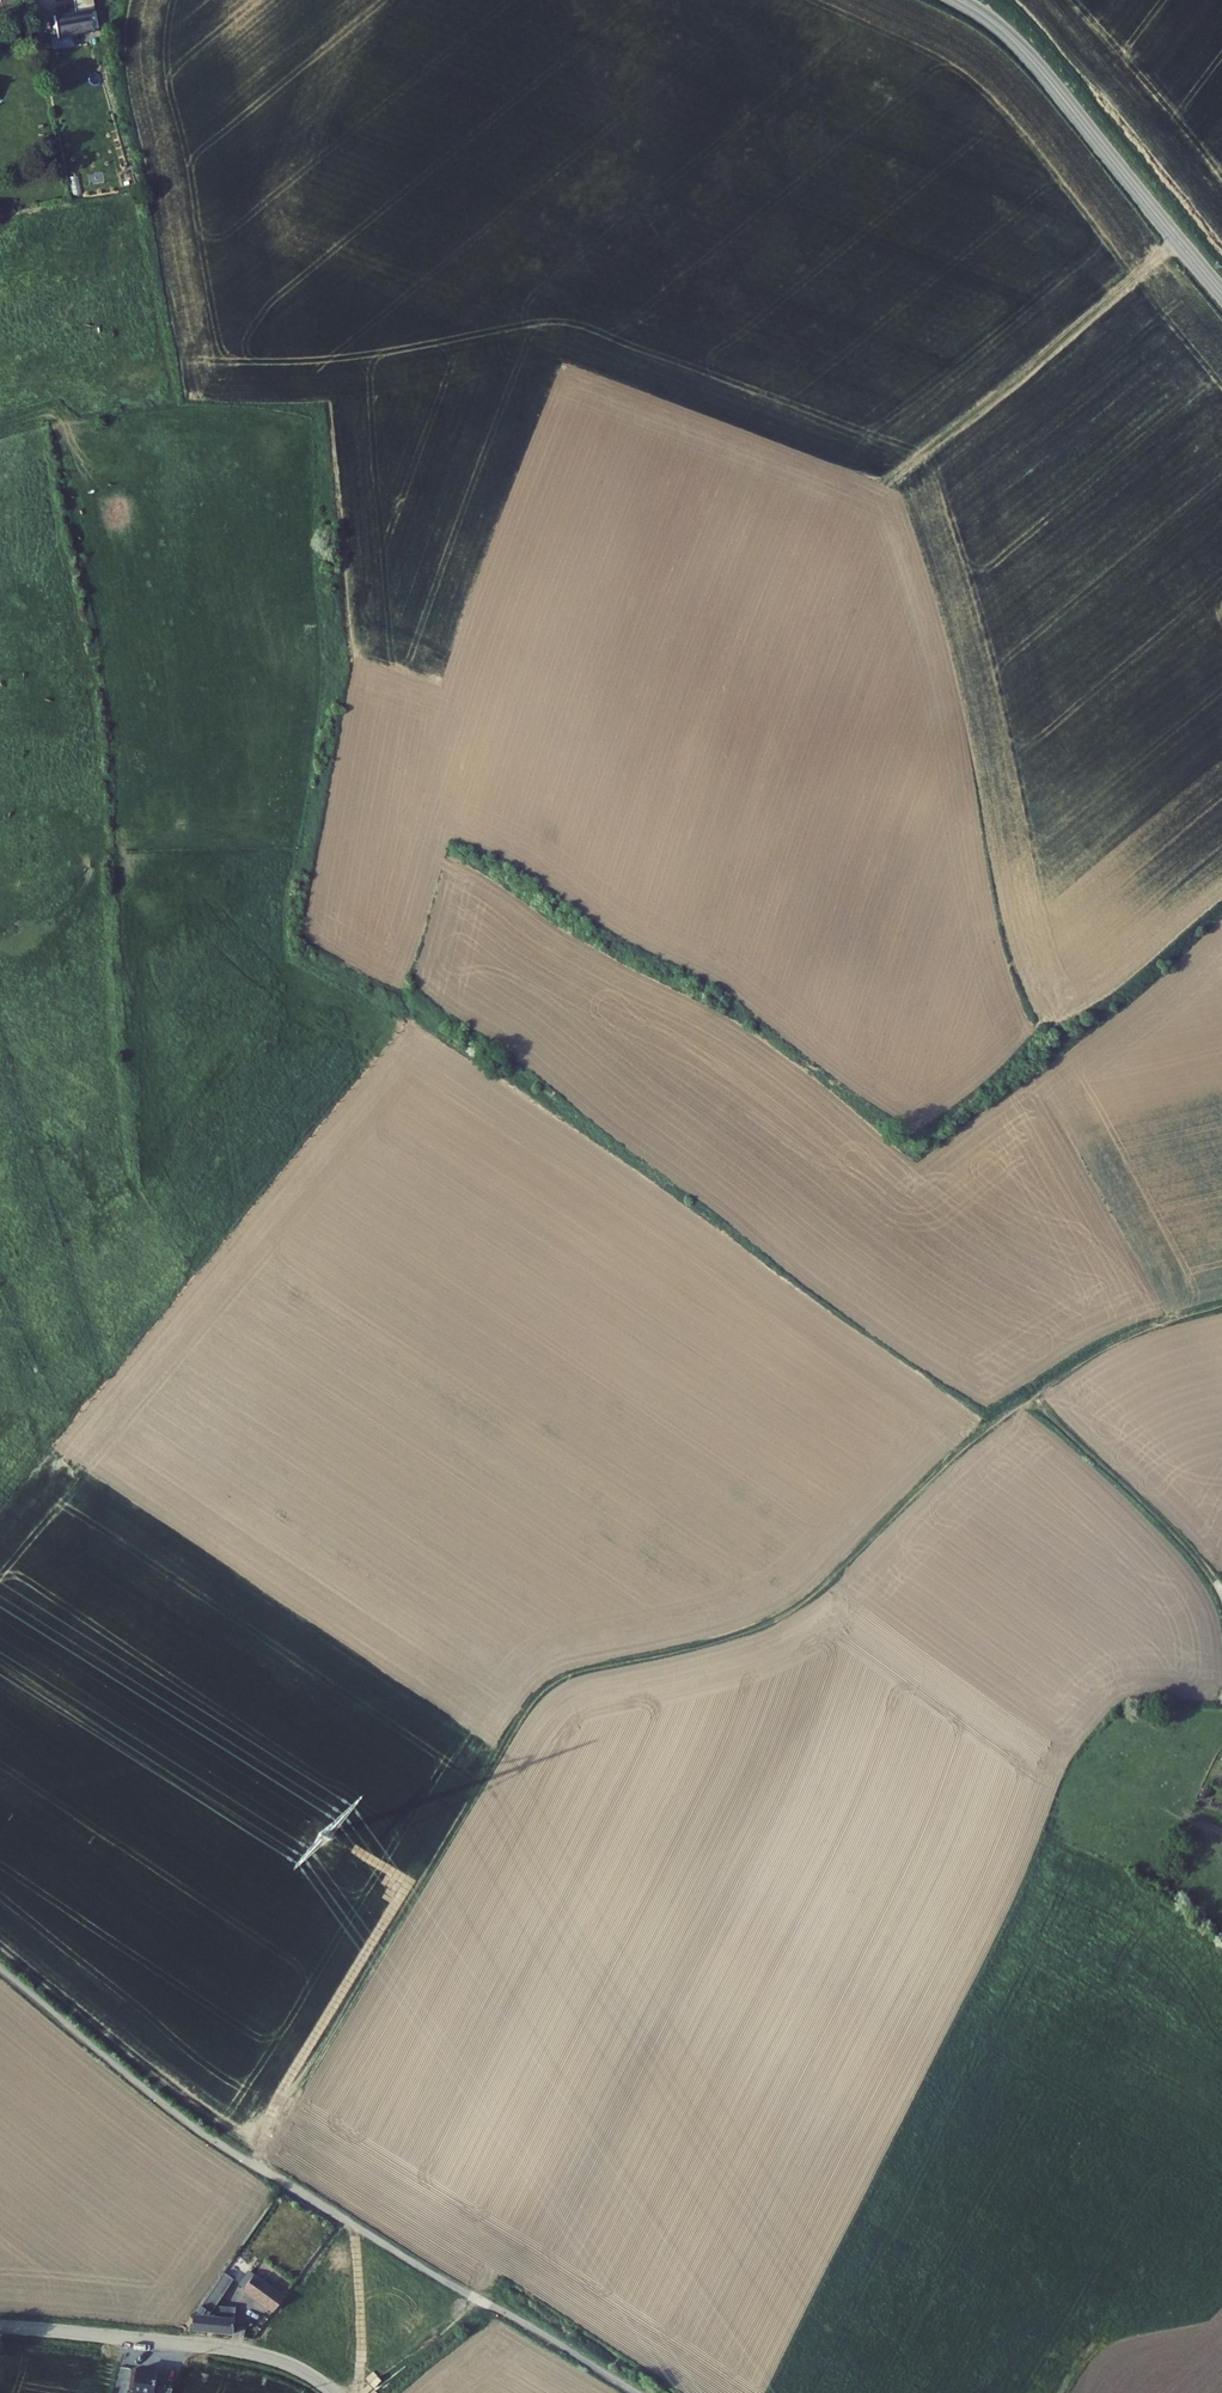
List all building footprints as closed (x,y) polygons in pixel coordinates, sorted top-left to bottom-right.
[(191,2325),(228,2334),(235,2311),(211,2306),(250,2251),(240,2245),(195,2309),(191,2325)] [(248,2268),(257,2277),(263,2269),(253,2261),(248,2268)] [(239,2281),(270,2311),(279,2298),(268,2288),(257,2277),(248,2268),(239,2281)] [(268,2288),(279,2298),(284,2291),(275,2282),(268,2288)] [(140,2392),(171,2392),(174,2380),(143,2375),(140,2392)]
